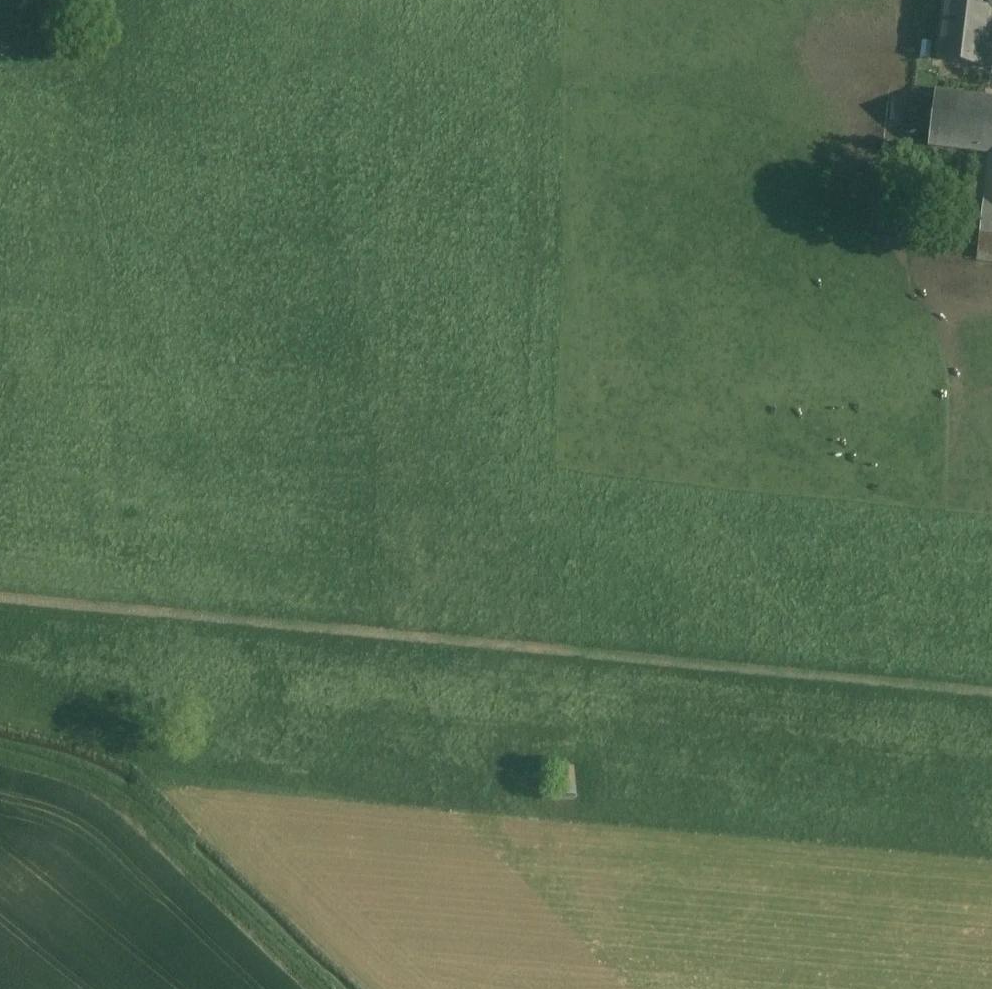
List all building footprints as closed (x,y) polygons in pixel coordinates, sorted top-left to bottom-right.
[(991,11),(991,0),(964,0),(963,8),(991,11)] [(947,1),(939,62),(991,69),(991,43),(985,42),(989,6),(947,1)] [(935,93),(929,147),(990,155),(984,200),(991,201),(991,100),(935,93)] [(984,200),(977,261),(991,263),(991,201),(984,200)]
